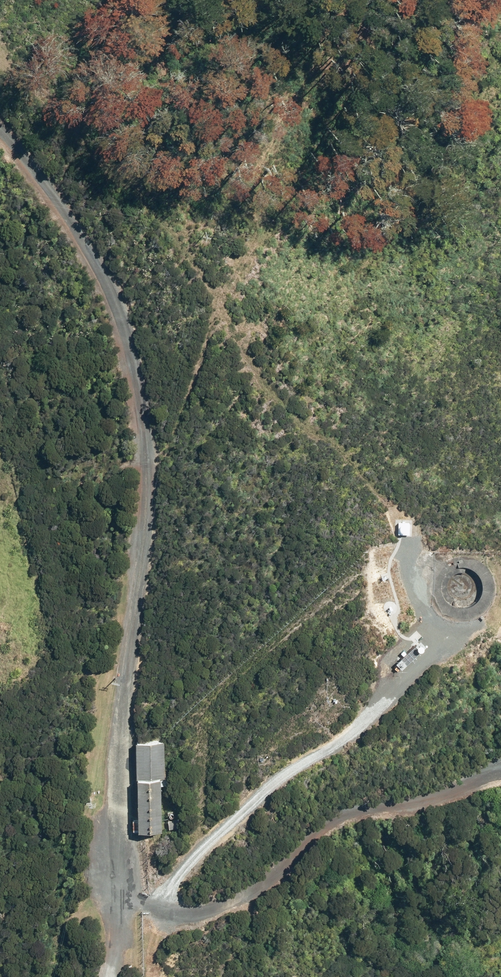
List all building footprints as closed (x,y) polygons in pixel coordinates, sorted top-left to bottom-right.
[(492,604),(495,594),(495,584),(491,574),(484,566),(475,560),(465,558),(455,559),(445,563),(437,571),(433,580),(431,590),(433,600),(438,610),(446,616),(456,621),(466,621),(476,619),(485,613),(492,604)] [(422,591),(424,590),(425,589),(426,587),(427,586),(427,584),(426,582),(425,581),(423,580),(421,579),(419,579),(418,580),(416,582),(415,583),(415,585),(415,587),(417,589),(418,590),(420,591),(422,591)] [(163,743),(135,744),(137,820),(132,820),(132,831),(136,831),(136,832),(145,832),(160,831),(159,786),(167,786),(166,777),(164,777),(163,743)] [(179,819),(167,821),(169,830),(180,828),(179,819)]
